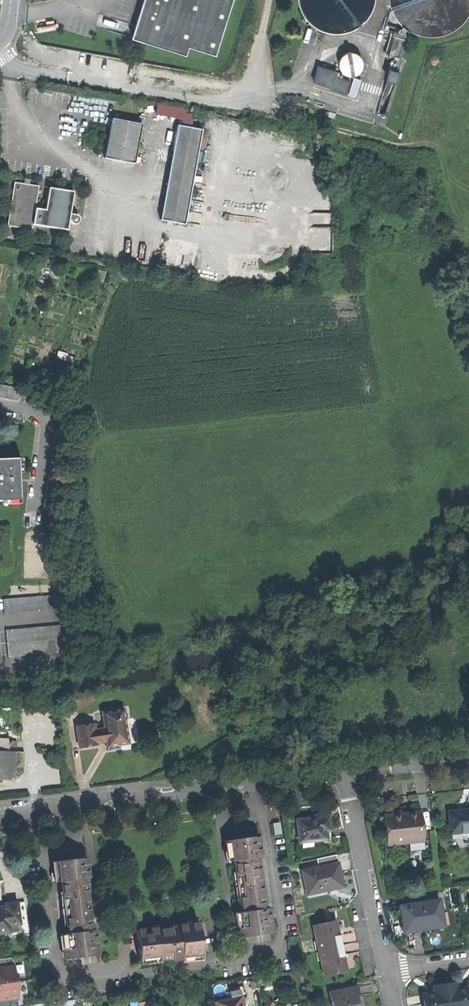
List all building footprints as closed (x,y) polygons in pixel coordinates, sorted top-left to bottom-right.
[(131,38),(186,55),(188,47),(215,55),(233,0),(143,0),(131,38)] [(299,3),(301,11),(304,17),(309,23),(315,28),(321,31),(329,34),(337,35),(344,34),(351,32),(357,30),(365,24),(368,20),(373,12),(375,5),(376,0),(298,0),(299,3)] [(389,2),(391,10),(395,17),(400,24),(406,29),(413,33),(422,36),(430,37),(438,36),(446,34),(453,31),(461,25),(465,20),(468,14),(468,0),(388,0),(389,2)] [(355,75),(359,72),(361,69),(362,64),(361,60),(359,56),(355,53),(350,52),(346,53),(342,56),(340,60),(339,64),(340,69),(343,72),(346,75),(351,76),(355,75)] [(318,67),(314,82),(332,87),(331,90),(347,94),(350,81),(335,76),(336,72),(318,67)] [(104,159),(135,165),(142,125),(112,119),(108,137),(104,159)] [(201,130),(176,126),(160,220),(185,224),(201,130)] [(6,226),(31,230),(32,226),(34,210),(37,185),(12,182),(6,226)] [(36,210),(34,210),(32,226),(66,230),(71,191),(47,188),(44,211),(41,211),(36,210)] [(71,215),(70,216),(69,217),(68,219),(68,221),(69,222),(71,224),(73,224),(74,224),(76,223),(77,221),(78,220),(77,218),(76,216),(75,215),(73,215),(71,215)] [(19,401),(21,388),(0,384),(0,398),(19,401)] [(0,459),(0,501),(19,500),(17,458),(0,459)] [(5,614),(73,607),(72,593),(3,600),(5,614)] [(6,630),(7,644),(69,638),(68,625),(6,630)] [(9,657),(70,651),(69,638),(7,644),(9,657)] [(77,727),(80,748),(98,745),(97,741),(107,740),(108,744),(109,751),(119,749),(118,745),(123,745),(120,721),(118,710),(103,712),(105,729),(95,731),(94,724),(77,727)] [(131,719),(120,721),(123,745),(118,745),(119,749),(119,752),(135,749),(131,719)] [(10,779),(13,777),(15,774),(16,774),(16,766),(24,751),(9,751),(9,746),(9,740),(9,738),(0,737),(0,779),(10,779)] [(451,834),(467,832),(468,832),(468,811),(468,813),(463,813),(459,814),(459,812),(449,813),(451,834)] [(383,818),(386,846),(410,843),(425,841),(421,813),(401,816),(391,817),(383,818)] [(297,820),(300,841),(330,838),(329,827),(328,817),(297,820)] [(274,823),(276,835),(283,834),(281,822),(274,823)] [(468,839),(467,832),(451,834),(452,841),(468,839)] [(239,925),(241,938),(273,933),(269,908),(265,909),(258,857),(262,857),(259,836),(228,841),(229,853),(230,861),(235,861),(242,912),(237,912),(239,925)] [(426,852),(425,841),(410,843),(411,853),(426,852)] [(86,858),(56,862),(57,872),(58,882),(63,881),(69,934),(65,934),(66,944),(68,959),(98,955),(95,930),(92,931),(85,879),(88,878),(86,858)] [(303,871),(309,894),(345,886),(342,875),(340,863),(303,871)] [(439,901),(400,906),(402,917),(402,921),(410,919),(412,929),(423,927),(424,930),(443,927),(439,901)] [(24,903),(17,904),(19,925),(20,932),(27,931),(24,903)] [(10,933),(10,926),(19,925),(17,904),(6,905),(6,911),(0,912),(0,934),(10,933)] [(404,932),(424,930),(423,927),(412,929),(410,919),(402,921),(404,932)] [(315,927),(320,951),(342,946),(340,937),(338,937),(337,934),(337,932),(339,932),(337,922),(315,927)] [(137,931),(140,960),(149,959),(149,962),(192,957),(192,960),(202,959),(198,924),(187,925),(177,926),(177,929),(157,931),(157,928),(146,930),(137,931)] [(344,956),(342,946),(320,951),(325,975),(347,971),(345,962),(343,962),(343,959),(342,956),(344,956)] [(0,958),(0,1005),(11,1005),(20,1005),(15,956),(0,958)] [(444,986),(448,1005),(468,1005),(468,996),(468,988),(461,989),(456,990),(454,984),(444,986)] [(444,986),(434,987),(436,994),(431,995),(423,996),(425,1005),(448,1005),(444,986)] [(330,994),(333,1005),(357,1005),(362,1005),(360,997),(358,988),(330,994)] [(231,992),(233,999),(242,997),(240,990),(231,992)] [(217,1005),(243,1005),(242,997),(233,999),(217,1002),(217,1005)]
